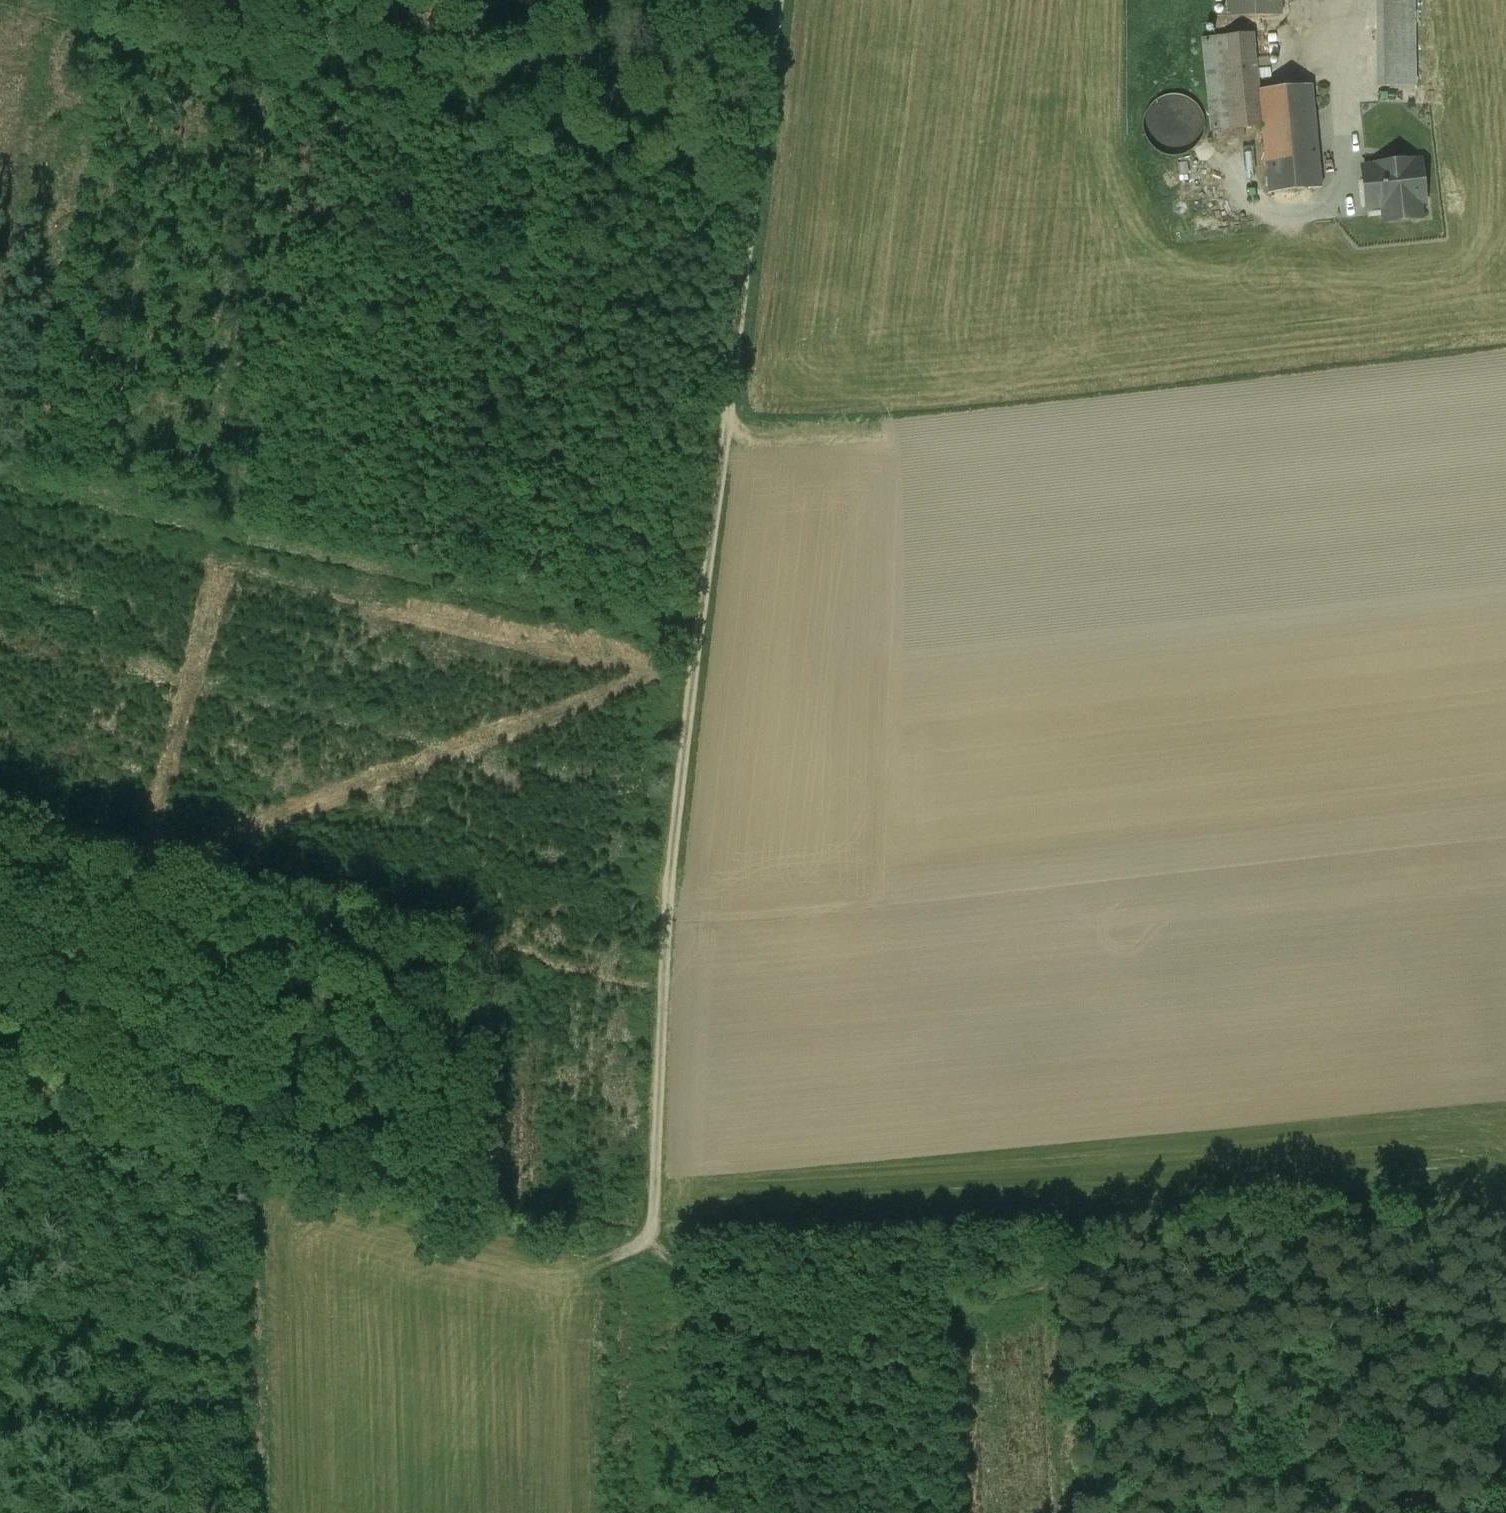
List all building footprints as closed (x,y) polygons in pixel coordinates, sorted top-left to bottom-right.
[(1229,16),(1267,15),(1267,0),(1229,0),(1229,16)] [(1414,0),(1377,0),(1380,86),(1415,85),(1414,0)] [(1259,90),(1254,33),(1204,37),(1213,131),(1225,130),(1226,137),(1245,135),(1244,128),(1263,126),(1269,193),(1322,187),(1312,85),(1259,90)] [(1177,94),(1172,94),(1168,95),(1164,96),(1161,97),(1158,98),(1155,100),(1152,103),(1150,106),(1147,110),(1145,114),(1144,117),(1144,120),(1143,123),(1144,127),(1144,130),(1145,135),(1147,139),(1149,142),(1151,145),(1154,148),(1156,149),(1159,151),(1162,153),(1165,154),(1170,155),(1176,155),(1182,154),(1188,152),(1193,149),(1196,146),(1198,144),(1201,140),(1203,135),(1204,132),(1204,128),(1205,124),(1204,121),(1204,118),(1203,116),(1202,112),(1200,108),(1197,104),(1194,102),(1191,99),(1186,97),(1182,95),(1177,94)] [(1412,159),(1376,163),(1377,166),(1363,167),(1367,207),(1384,205),(1386,221),(1421,218),(1419,201),(1425,201),(1421,161),(1412,162),(1412,159)]
